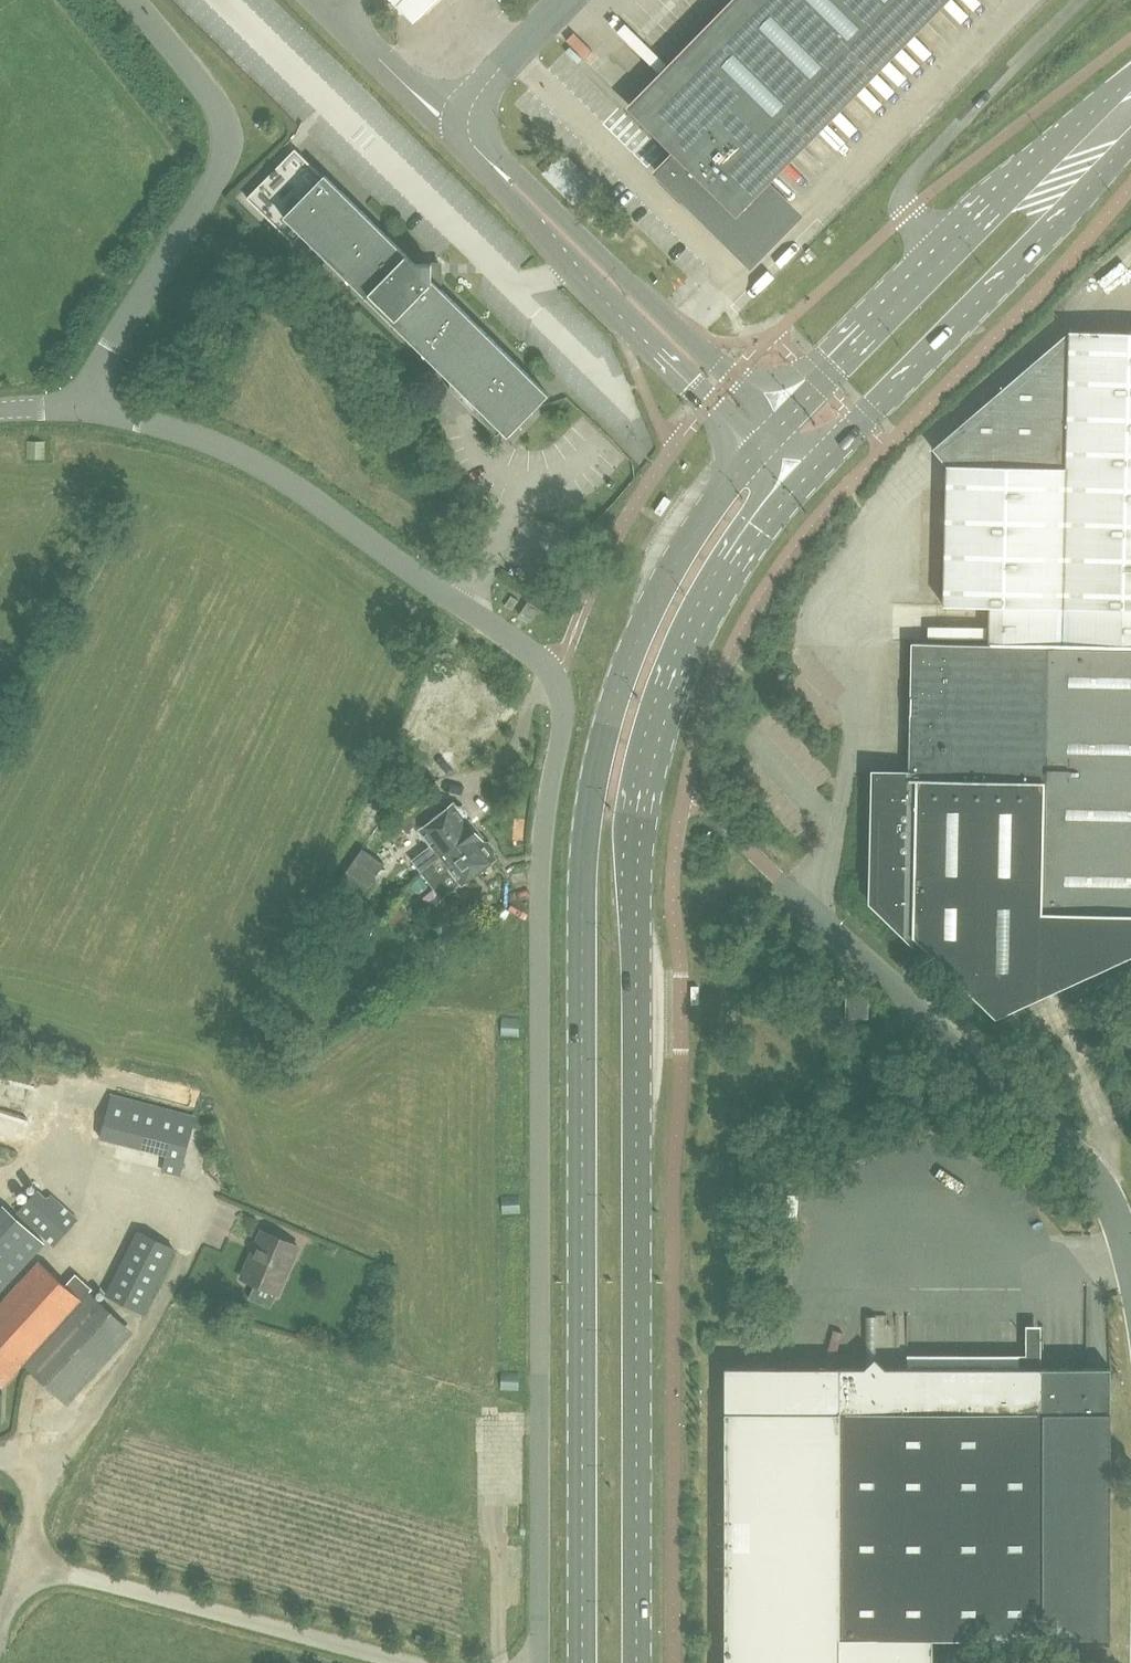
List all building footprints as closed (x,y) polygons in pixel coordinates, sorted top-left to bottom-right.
[(414,26),(439,0),(390,0),(414,26)] [(659,77),(630,105),(676,150),(657,170),(662,176),(731,243),(744,256),(792,207),(780,195),(763,178),(937,0),(735,0),(716,20),(659,77)] [(295,147),(246,197),(250,200),(293,242),(302,234),(435,364),(450,379),(450,389),(485,423),(497,435),(502,430),(508,435),(549,394),(530,375),(432,279),(432,273),(432,263),(415,263),(341,190),(339,190),(295,147)] [(989,644),(1130,647),(1130,333),(1068,332),(946,433),(931,446),(947,465),(944,604),(990,605),(989,644)] [(44,441),(27,441),(27,459),(45,459),(44,441)] [(528,600),(519,614),(530,621),(539,608),(528,600)] [(989,644),(912,642),(909,775),(909,779),(1045,782),(1042,913),(1130,915),(1130,647),(989,644)] [(909,779),(909,775),(877,774),(874,900),(911,936),(912,936),(996,1018),(1031,1002),(1045,996),(1059,989),(1130,955),(1130,915),(1042,913),(1045,782),(909,779)] [(475,830),(465,819),(466,814),(461,807),(456,806),(454,803),(420,829),(432,844),(412,859),(422,872),(475,830)] [(431,884),(451,868),(462,883),(495,857),(493,854),(494,849),(488,842),(483,842),(475,830),(422,872),(431,884)] [(412,883),(420,893),(428,887),(421,877),(412,883)] [(477,914),(468,920),(475,929),(483,923),(477,914)] [(868,995),(846,995),(846,1017),(868,1017),(868,995)] [(519,1019),(501,1018),(500,1037),(518,1037),(519,1019)] [(112,1095),(100,1140),(164,1157),(161,1169),(180,1174),(195,1116),(112,1095)] [(42,1186),(18,1212),(55,1245),(79,1219),(42,1186)] [(520,1195),(501,1195),(502,1213),(520,1213),(520,1195)] [(107,1294),(143,1312),(175,1248),(139,1230),(107,1294)] [(243,1278),(279,1293),(298,1244),(263,1230),(243,1278)] [(40,1261),(0,1304),(0,1383),(3,1386),(24,1363),(68,1403),(134,1331),(88,1289),(91,1286),(74,1271),(63,1282),(40,1261)] [(1111,1637),(1111,1402),(1111,1367),(885,1367),(874,1356),(865,1367),(773,1367),(739,1367),(725,1367),(725,1662),(933,1662),(933,1637),(1060,1637),(1111,1637)] [(519,1372),(501,1372),(500,1390),(519,1390),(519,1372)]
